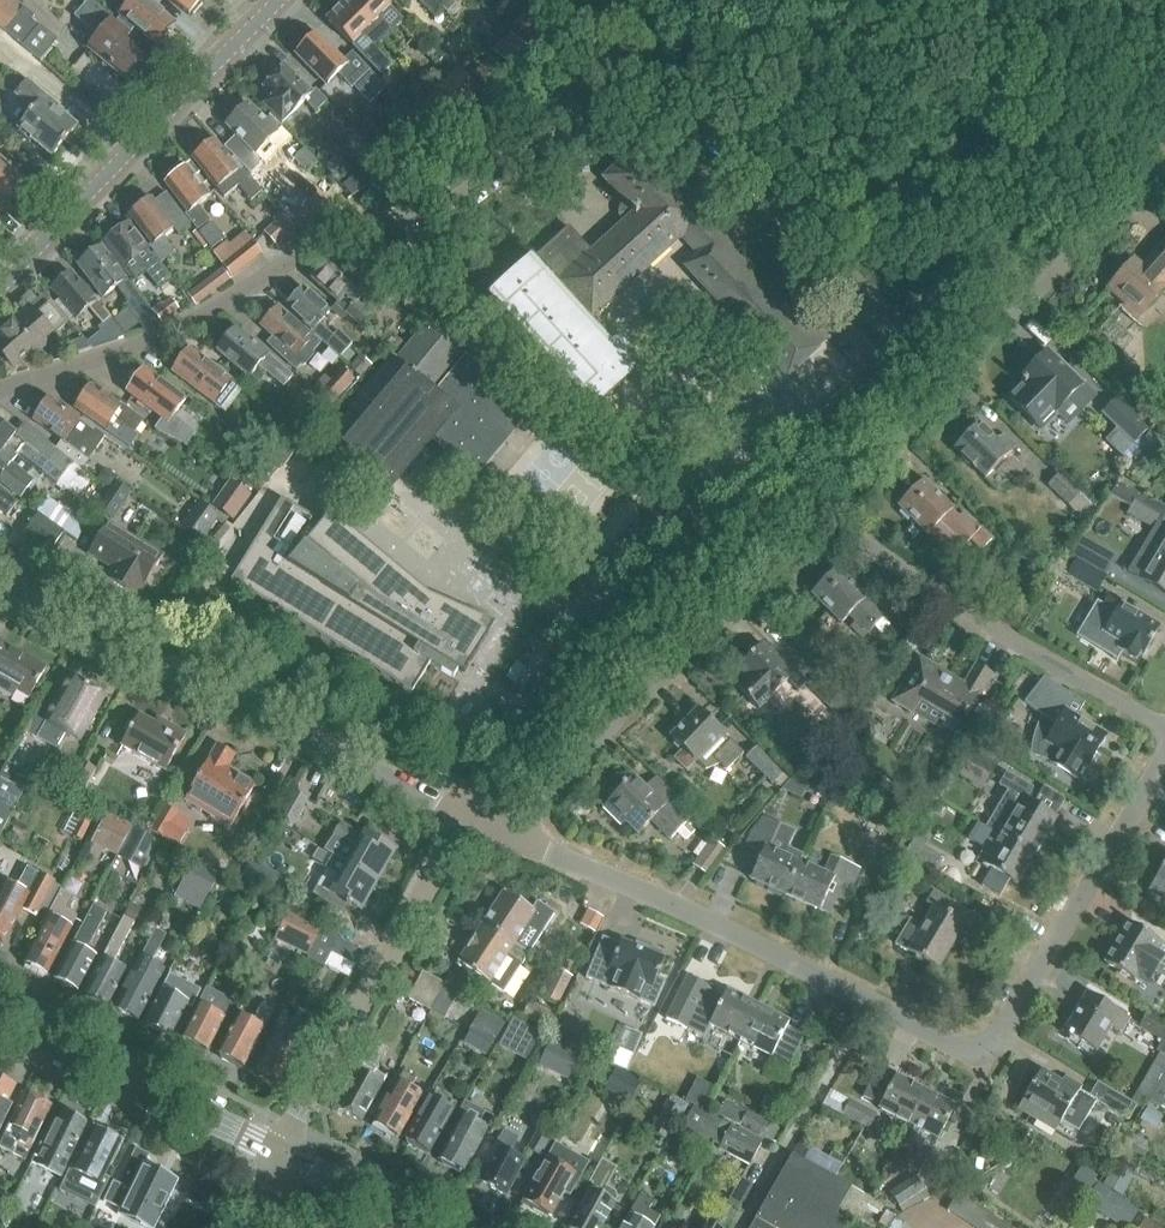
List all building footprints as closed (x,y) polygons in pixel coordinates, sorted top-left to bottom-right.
[(0,13),(0,29),(4,32),(23,10),(12,0),(11,0),(0,13)] [(11,0),(0,0),(0,13),(11,0)] [(127,6),(118,18),(155,48),(174,25),(143,0),(119,0),(127,6)] [(188,16),(201,0),(169,0),(188,16)] [(380,0),(347,0),(326,21),(352,48),(353,48),(381,77),(392,66),(375,49),(402,22),(380,0)] [(396,1),(404,8),(412,0),(395,0),(396,1)] [(432,0),(414,0),(434,18),(442,10),(440,9),(432,0)] [(440,9),(449,0),(432,0),(440,9)] [(90,52),(125,81),(144,59),(126,44),(130,39),(88,4),(75,20),(99,40),(90,52)] [(23,10),(4,32),(23,48),(40,62),(57,42),(38,26),(37,26),(30,20),(33,17),(29,14),(23,10)] [(515,34),(535,55),(549,41),(529,20),(515,34)] [(354,87),(370,103),(385,88),(369,72),(350,53),(341,62),(316,37),(296,56),(325,86),(338,74),(352,88),(354,87)] [(519,42),(501,59),(514,72),(531,54),(519,42)] [(434,45),(425,54),(436,65),(445,56),(434,45)] [(490,58),(472,76),(487,92),(506,74),(490,58)] [(265,87),(273,96),(264,105),(284,125),(305,103),(316,114),(326,104),(288,65),(265,87)] [(446,120),(449,122),(480,91),(458,69),(427,100),(429,103),(420,112),(437,129),(446,120)] [(53,107),(55,104),(27,81),(15,95),(34,111),(18,130),(52,158),(77,127),(53,107)] [(228,123),(240,136),(227,147),(251,173),(260,165),(260,157),(256,152),(269,140),(280,152),(289,143),(278,131),(283,127),(272,115),(267,119),(251,102),(228,123)] [(420,146),(431,136),(411,116),(400,126),(420,146)] [(395,137),(384,148),(395,160),(407,148),(395,137)] [(246,174),(233,159),(231,161),(215,141),(193,158),(224,198),(238,187),(250,201),(261,192),(246,174)] [(542,266),(537,271),(529,263),(490,300),(596,416),(635,377),(612,351),(618,346),(593,319),(681,237),(701,258),(688,270),(788,378),(828,340),(799,310),(795,315),(738,253),(746,246),(731,230),(722,238),(703,217),(708,213),(686,189),(677,197),(671,190),(674,187),(639,149),(606,179),(628,203),(622,208),(622,220),(627,225),(593,256),(569,230),(537,260),(542,266)] [(307,173),(317,164),(304,150),(294,160),(307,173)] [(368,161),(379,176),(393,167),(382,152),(368,161)] [(348,166),(339,157),(327,169),(336,177),(348,166)] [(4,204),(23,183),(0,162),(0,201),(4,204)] [(189,214),(187,216),(199,231),(210,222),(198,207),(211,197),(188,168),(167,185),(189,214)] [(355,171),(341,181),(352,196),(366,186),(355,171)] [(161,241),(174,231),(176,234),(189,225),(168,196),(155,205),(152,200),(130,217),(153,247),(150,249),(162,264),(173,256),(161,241)] [(276,246),(293,229),(282,217),(264,233),(276,246)] [(211,224),(199,233),(208,245),(211,249),(223,240),(211,224)] [(103,242),(133,280),(145,270),(158,288),(171,278),(153,254),(151,256),(129,227),(121,233),(118,230),(103,242)] [(203,248),(208,245),(199,233),(197,230),(192,234),(203,248)] [(1124,307),(1124,310),(1134,319),(1137,319),(1139,317),(1140,317),(1164,290),(1161,287),(1164,283),(1164,238),(1139,266),(1133,260),(1107,289),(1125,305),(1124,307)] [(214,255),(233,279),(259,258),(249,246),(236,256),(227,245),(214,255)] [(156,320),(142,301),(102,249),(79,267),(104,299),(117,289),(130,305),(126,308),(143,330),(156,320)] [(373,318),(357,304),(365,295),(382,310),(391,301),(336,254),(313,281),(348,312),(346,314),(363,329),(373,318)] [(52,290),(75,319),(89,308),(100,322),(108,316),(87,290),(84,292),(70,275),(52,290)] [(186,297),(193,307),(209,296),(202,286),(186,297)] [(287,309),(340,358),(347,350),(320,325),(329,315),(303,291),(287,309)] [(38,352),(54,337),(52,335),(69,321),(49,299),(33,313),(29,309),(0,335),(0,339),(3,342),(0,345),(0,365),(7,359),(14,366),(34,348),(38,352)] [(152,313),(161,324),(170,317),(162,305),(152,313)] [(261,327),(272,338),(265,345),(295,372),(299,367),(304,367),(313,358),(313,352),(320,346),(305,332),(279,308),(261,327)] [(342,453),(390,492),(456,411),(431,391),(462,354),(427,325),(398,360),(394,356),(350,409),(367,423),(342,453)] [(256,386),(266,373),(284,388),(293,378),(237,330),(228,340),(224,340),(219,346),(220,350),(217,353),(256,386)] [(395,335),(386,346),(396,355),(406,344),(395,335)] [(239,388),(190,352),(188,355),(182,355),(178,362),(179,367),(173,375),(221,411),(237,389),(238,390),(239,388)] [(1080,386),(1047,353),(1033,367),(1030,365),(1021,374),(1024,376),(1022,379),(1023,381),(1020,384),(1022,385),(1008,399),(1039,429),(1056,412),(1060,417),(1074,403),(1081,410),(1094,397),(1081,384),(1080,386)] [(349,367),(359,375),(370,362),(360,354),(349,367)] [(534,411),(467,356),(436,393),(458,412),(433,441),(479,479),(508,443),(509,445),(516,437),(514,435),(534,411)] [(333,406),(354,381),(340,369),(329,381),(323,377),(313,389),(333,406)] [(186,406),(171,393),(143,372),(126,394),(161,421),(154,429),(166,438),(182,444),(186,447),(195,434),(176,419),(178,417),(186,406)] [(74,409),(119,441),(129,448),(137,436),(134,434),(143,421),(122,405),(121,407),(91,386),(74,409)] [(1152,415),(1149,393),(1133,394),(1136,417),(1152,415)] [(50,398),(32,421),(60,442),(54,450),(57,452),(57,453),(70,463),(80,470),(87,461),(78,454),(81,450),(88,456),(102,438),(50,398)] [(1133,445),(1148,430),(1116,399),(1101,414),(1116,429),(1133,445)] [(0,425),(0,484),(19,499),(38,474),(53,485),(70,463),(57,453),(57,452),(54,450),(22,425),(14,435),(0,425)] [(954,450),(985,480),(1016,448),(1005,438),(996,443),(978,426),(954,450)] [(1140,449),(1164,465),(1164,440),(1150,431),(1140,449)] [(292,449),(271,433),(258,451),(279,467),(292,449)] [(116,478),(103,468),(95,480),(108,489),(116,478)] [(1049,487),(1070,508),(1082,495),(1061,475),(1049,487)] [(923,481),(898,508),(928,537),(951,559),(970,539),(982,550),(991,541),(979,530),(976,532),(972,528),(974,526),(962,514),(957,519),(951,514),(954,511),(923,481)] [(249,495),(231,482),(212,507),(231,521),(249,495)] [(130,494),(126,490),(115,484),(97,510),(112,520),(130,494)] [(1164,529),(1164,509),(1164,508),(1160,506),(1158,505),(1154,504),(1150,503),(1145,503),(1141,504),(1144,499),(1117,484),(1110,496),(1131,509),(1127,514),(1140,522),(1146,511),(1158,518),(1155,523),(1164,529)] [(230,581),(411,693),(429,664),(453,679),(462,663),(469,667),(494,625),(453,607),(449,613),(330,515),(322,524),(281,499),(230,581)] [(218,517),(198,503),(182,525),(202,540),(218,517)] [(44,516),(42,519),(27,539),(48,554),(64,531),(44,516)] [(106,579),(136,598),(162,557),(107,523),(88,554),(112,569),(106,579)] [(1156,523),(1128,573),(1164,594),(1164,529),(1156,523)] [(1078,560),(1104,575),(1114,557),(1088,542),(1078,560)] [(1065,575),(1096,594),(1106,578),(1074,559),(1065,575)] [(226,578),(230,571),(220,564),(215,572),(226,578)] [(812,594),(842,625),(850,616),(856,623),(851,628),(863,640),(884,619),(865,600),(866,599),(837,570),(812,594)] [(1099,642),(1121,655),(1125,647),(1143,657),(1160,628),(1124,606),(1125,604),(1110,595),(1102,607),(1099,605),(1083,631),(1100,640),(1099,642)] [(29,701),(47,669),(0,644),(0,691),(1,692),(4,686),(29,701)] [(771,701),(789,682),(814,707),(821,699),(837,716),(850,703),(824,678),(813,690),(797,674),(799,671),(786,659),(782,663),(763,645),(739,670),(747,678),(736,689),(759,712),(771,701)] [(943,717),(942,719),(959,729),(979,695),(980,695),(992,675),(976,666),(965,686),(918,659),(893,702),(913,714),(919,703),(943,717)] [(1051,764),(1075,778),(1083,764),(1087,767),(1105,737),(1074,719),(1083,703),(1042,679),(1023,703),(1043,719),(1035,756),(1052,762),(1051,764)] [(78,740),(102,698),(71,680),(56,706),(55,708),(44,702),(26,732),(37,738),(56,749),(66,733),(78,740)] [(684,751),(675,760),(687,772),(696,762),(706,771),(713,769),(719,766),(726,773),(744,754),(731,742),(730,742),(699,711),(672,739),(684,751)] [(157,719),(153,726),(138,717),(121,749),(165,773),(186,736),(157,719)] [(842,743),(833,737),(827,746),(836,752),(842,743)] [(1000,760),(973,744),(963,760),(990,776),(1000,760)] [(233,757),(216,747),(185,803),(212,818),(211,820),(229,831),(255,786),(226,769),(233,757)] [(757,747),(746,759),(773,786),(784,774),(757,747)] [(94,768),(83,762),(67,789),(79,796),(94,768)] [(1034,857),(1051,829),(1055,820),(1026,803),(1034,790),(1006,774),(998,787),(1007,792),(986,829),(1002,838),(1034,857)] [(611,800),(603,809),(622,828),(626,823),(638,835),(651,821),(670,840),(677,833),(685,841),(693,832),(686,824),(691,819),(665,790),(654,779),(645,788),(634,777),(621,791),(615,788),(609,794),(611,800)] [(23,791),(0,779),(0,837),(23,791)] [(276,820),(291,829),(307,800),(293,791),(276,820)] [(177,815),(165,808),(149,836),(176,851),(185,836),(170,828),(177,815)] [(130,829),(131,828),(105,815),(94,838),(120,850),(130,829)] [(752,843),(761,847),(765,848),(751,879),(785,895),(799,864),(803,855),(789,848),(795,832),(764,817),(752,843)] [(347,864),(377,884),(395,853),(364,834),(362,837),(341,823),(331,838),(353,853),(347,864)] [(889,845),(903,852),(912,833),(897,827),(889,845)] [(120,850),(116,858),(144,873),(159,843),(156,842),(139,833),(130,829),(120,850)] [(1034,857),(1002,838),(986,829),(979,841),(980,847),(987,851),(979,863),(1017,886),(1034,857)] [(940,858),(921,847),(924,841),(915,836),(902,857),(912,863),(930,874),(940,858)] [(694,870),(705,878),(723,853),(711,844),(694,870)] [(343,912),(345,907),(360,915),(377,884),(346,866),(346,865),(322,851),(316,863),(325,869),(312,895),(343,912)] [(861,870),(847,864),(833,858),(825,876),(799,864),(785,895),(829,915),(837,898),(846,902),(861,870)] [(207,900),(220,874),(203,865),(189,890),(207,900)] [(1149,893),(1164,903),(1164,866),(1149,893)] [(2,948),(21,912),(34,919),(53,883),(27,870),(17,889),(4,883),(0,891),(0,947),(2,948)] [(60,892),(58,896),(24,964),(47,976),(77,918),(64,911),(71,898),(60,892)] [(925,905),(934,910),(924,927),(910,919),(896,944),(908,952),(908,953),(937,970),(963,927),(985,940),(992,928),(933,892),(925,905)] [(481,929),(526,958),(556,914),(537,902),(532,911),(504,893),(481,929)] [(96,956),(85,951),(106,911),(93,905),(54,980),(77,992),(96,956)] [(131,907),(125,920),(134,925),(141,912),(131,907)] [(289,911),(280,928),(313,945),(320,931),(322,928),(289,911)] [(581,924),(596,932),(602,920),(587,912),(581,924)] [(1149,986),(1160,966),(1164,968),(1164,944),(1130,924),(1106,964),(1136,981),(1138,979),(1149,986)] [(480,930),(457,965),(503,995),(526,958),(480,930)] [(86,996),(108,1007),(127,972),(114,965),(129,936),(119,931),(86,996)] [(320,931),(313,945),(306,958),(321,966),(328,953),(353,966),(360,952),(320,931)] [(113,1010),(136,1022),(171,958),(158,951),(165,937),(154,932),(113,1010)] [(621,945),(604,937),(587,978),(611,988),(610,989),(639,1001),(655,1008),(667,982),(658,978),(666,961),(622,942),(621,945)] [(243,965),(252,969),(259,955),(251,950),(243,965)] [(561,1007),(568,993),(575,978),(556,969),(542,998),(561,1007)] [(161,990),(143,1026),(169,1040),(190,999),(197,1003),(205,988),(202,987),(205,982),(200,979),(185,971),(172,996),(161,990)] [(427,975),(422,973),(408,999),(431,1012),(445,986),(427,975)] [(445,986),(431,1012),(444,1019),(458,993),(445,986)] [(182,1038),(208,1051),(232,1003),(206,990),(182,1038)] [(742,1042),(759,1007),(728,991),(710,1026),(742,1042)] [(1097,1053),(1112,1028),(1121,1033),(1129,1018),(1121,1013),(1089,994),(1065,1034),(1097,1053)] [(557,1015),(528,1001),(520,1017),(549,1031),(557,1015)] [(270,1011),(272,1007),(264,1002),(262,1007),(270,1011)] [(218,1054),(244,1067),(272,1012),(260,1006),(251,1024),(237,1017),(218,1054)] [(791,1023),(759,1007),(742,1042),(774,1058),(774,1057),(792,1066),(807,1036),(789,1027),(791,1023)] [(506,1022),(481,1008),(469,1029),(471,1030),(465,1040),(486,1052),(492,1042),(494,1043),(506,1022)] [(1138,1027),(1161,1039),(1155,1050),(1158,1052),(1129,1100),(1137,1105),(1143,1109),(1164,1071),(1164,1022),(1147,1011),(1138,1027)] [(255,1073),(281,1086),(300,1048),(304,1051),(318,1023),(302,1016),(289,1041),(275,1034),(255,1073)] [(513,1017),(505,1032),(535,1048),(542,1033),(513,1017)] [(565,1020),(558,1034),(575,1043),(582,1029),(565,1020)] [(549,1039),(540,1058),(570,1073),(580,1053),(549,1039)] [(356,1072),(357,1072),(336,1111),(360,1125),(382,1086),(371,1080),(387,1050),(373,1041),(356,1072)] [(627,1103),(639,1082),(613,1068),(602,1089),(627,1103)] [(1055,1133),(1062,1123),(1083,1088),(1066,1078),(1064,1083),(1043,1070),(1025,1100),(1018,1111),(1055,1133)] [(410,1090),(416,1079),(403,1072),(390,1094),(387,1093),(378,1108),(382,1110),(373,1126),(398,1140),(422,1096),(410,1090)] [(909,1125),(926,1092),(897,1076),(879,1110),(909,1125)] [(1150,1101),(1164,1110),(1164,1076),(1150,1101)] [(696,1080),(685,1102),(703,1111),(714,1089),(696,1080)] [(11,1109),(5,1106),(14,1089),(0,1082),(0,1131),(11,1109)] [(1129,1100),(1097,1082),(1089,1097),(1128,1120),(1137,1105),(1129,1100)] [(404,1140),(429,1154),(457,1105),(432,1091),(404,1140)] [(910,1150),(920,1131),(938,1141),(956,1107),(926,1092),(909,1125),(899,1144),(910,1150)] [(0,1140),(0,1148),(23,1160),(50,1106),(23,1093),(0,1140)] [(842,1116),(868,1130),(876,1115),(850,1101),(842,1116)] [(648,1130),(664,1140),(680,1112),(664,1103),(648,1130)] [(730,1125),(760,1140),(762,1141),(770,1124),(727,1103),(719,1120),(730,1125)] [(710,1143),(721,1124),(693,1108),(675,1138),(702,1154),(709,1143),(710,1143)] [(32,1157),(30,1162),(61,1178),(64,1173),(70,1161),(87,1127),(86,1126),(85,1120),(77,1116),(71,1119),(61,1114),(44,1149),(38,1146),(32,1157)] [(439,1161),(464,1174),(493,1119),(485,1114),(478,1127),(461,1119),(439,1161)] [(748,1165),(760,1140),(730,1125),(718,1149),(748,1165)] [(65,1177),(63,1182),(98,1199),(108,1180),(103,1178),(121,1143),(118,1141),(117,1135),(109,1131),(103,1134),(93,1129),(79,1157),(75,1156),(65,1177)] [(537,1132),(528,1149),(539,1154),(547,1137),(537,1132)] [(1132,1133),(1125,1147),(1143,1157),(1151,1143),(1132,1133)] [(509,1155),(517,1140),(504,1134),(479,1183),(507,1197),(524,1163),(509,1155)] [(523,1201),(552,1217),(565,1193),(571,1196),(589,1163),(555,1144),(523,1201)] [(102,1201),(119,1209),(116,1215),(144,1227),(154,1227),(175,1184),(164,1178),(163,1179),(158,1177),(161,1172),(144,1164),(148,1155),(135,1148),(117,1185),(111,1182),(102,1201)] [(832,1151),(828,1158),(841,1166),(845,1159),(838,1154),(832,1151)] [(848,1225),(836,1219),(853,1189),(793,1155),(752,1227),(846,1227),(848,1225)] [(569,1227),(599,1227),(616,1199),(614,1193),(605,1188),(606,1185),(616,1167),(603,1159),(588,1185),(593,1187),(590,1191),(569,1227)] [(1112,1166),(1103,1183),(1120,1195),(1130,1177),(1112,1166)] [(915,1175),(888,1192),(898,1206),(924,1189),(915,1175)] [(1137,1211),(1096,1183),(1083,1202),(1121,1227),(1126,1227),(1137,1211)] [(629,1217),(623,1227),(656,1227),(662,1217),(648,1209),(652,1201),(638,1193),(626,1215),(629,1217)] [(876,1224),(883,1227),(885,1227),(892,1216),(883,1211),(876,1224)] [(718,1222),(704,1214),(696,1227),(729,1227),(718,1222)] [(990,1215),(982,1227),(1009,1227),(990,1215)] [(894,1217),(887,1227),(911,1227),(894,1217)]
